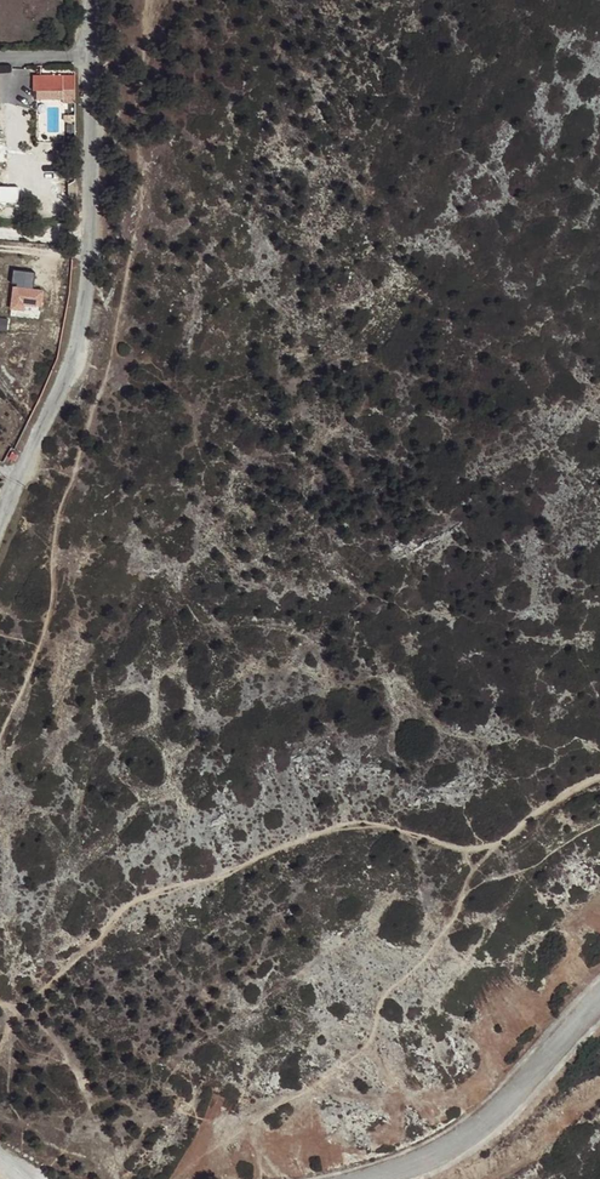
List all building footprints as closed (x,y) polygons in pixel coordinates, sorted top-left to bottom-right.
[(37,73),(36,100),(77,101),(78,73),(37,73)] [(44,306),(47,290),(17,284),(12,308),(27,311),(28,303),(44,306)]
